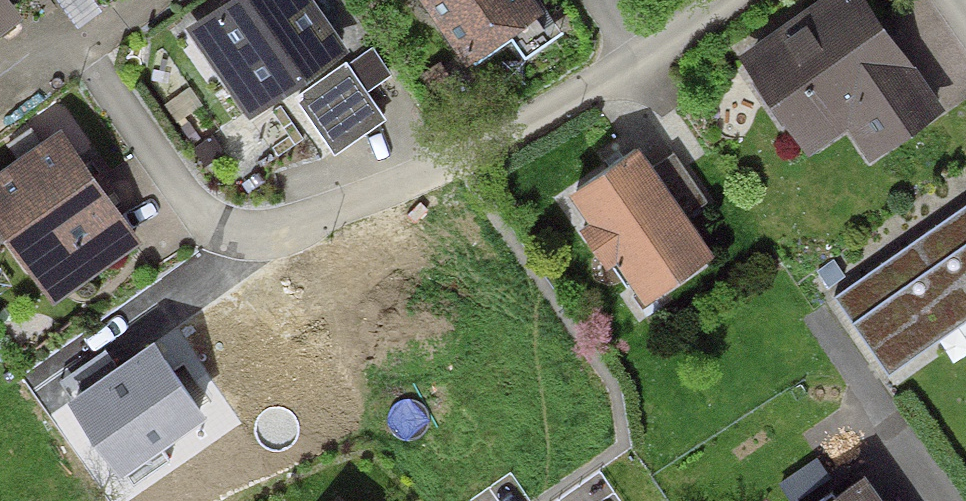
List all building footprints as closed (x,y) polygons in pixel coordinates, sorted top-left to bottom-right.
[(302,0),(247,0),(204,29),(257,107),(337,52),(302,0)] [(521,0),(430,0),(469,56),(531,14),(521,0)] [(857,0),(844,0),(755,59),(811,142),(851,115),(874,150),(932,111),(857,0)] [(0,1),(0,26),(12,18),(0,1)] [(60,145),(0,187),(0,210),(58,292),(128,243),(60,145)] [(707,261),(643,162),(584,200),(649,299),(707,261)] [(841,299),(892,372),(965,320),(965,212),(841,299)] [(206,421),(153,345),(67,406),(120,481),(206,421)] [(869,490),(853,500),(877,500),(869,490)]
